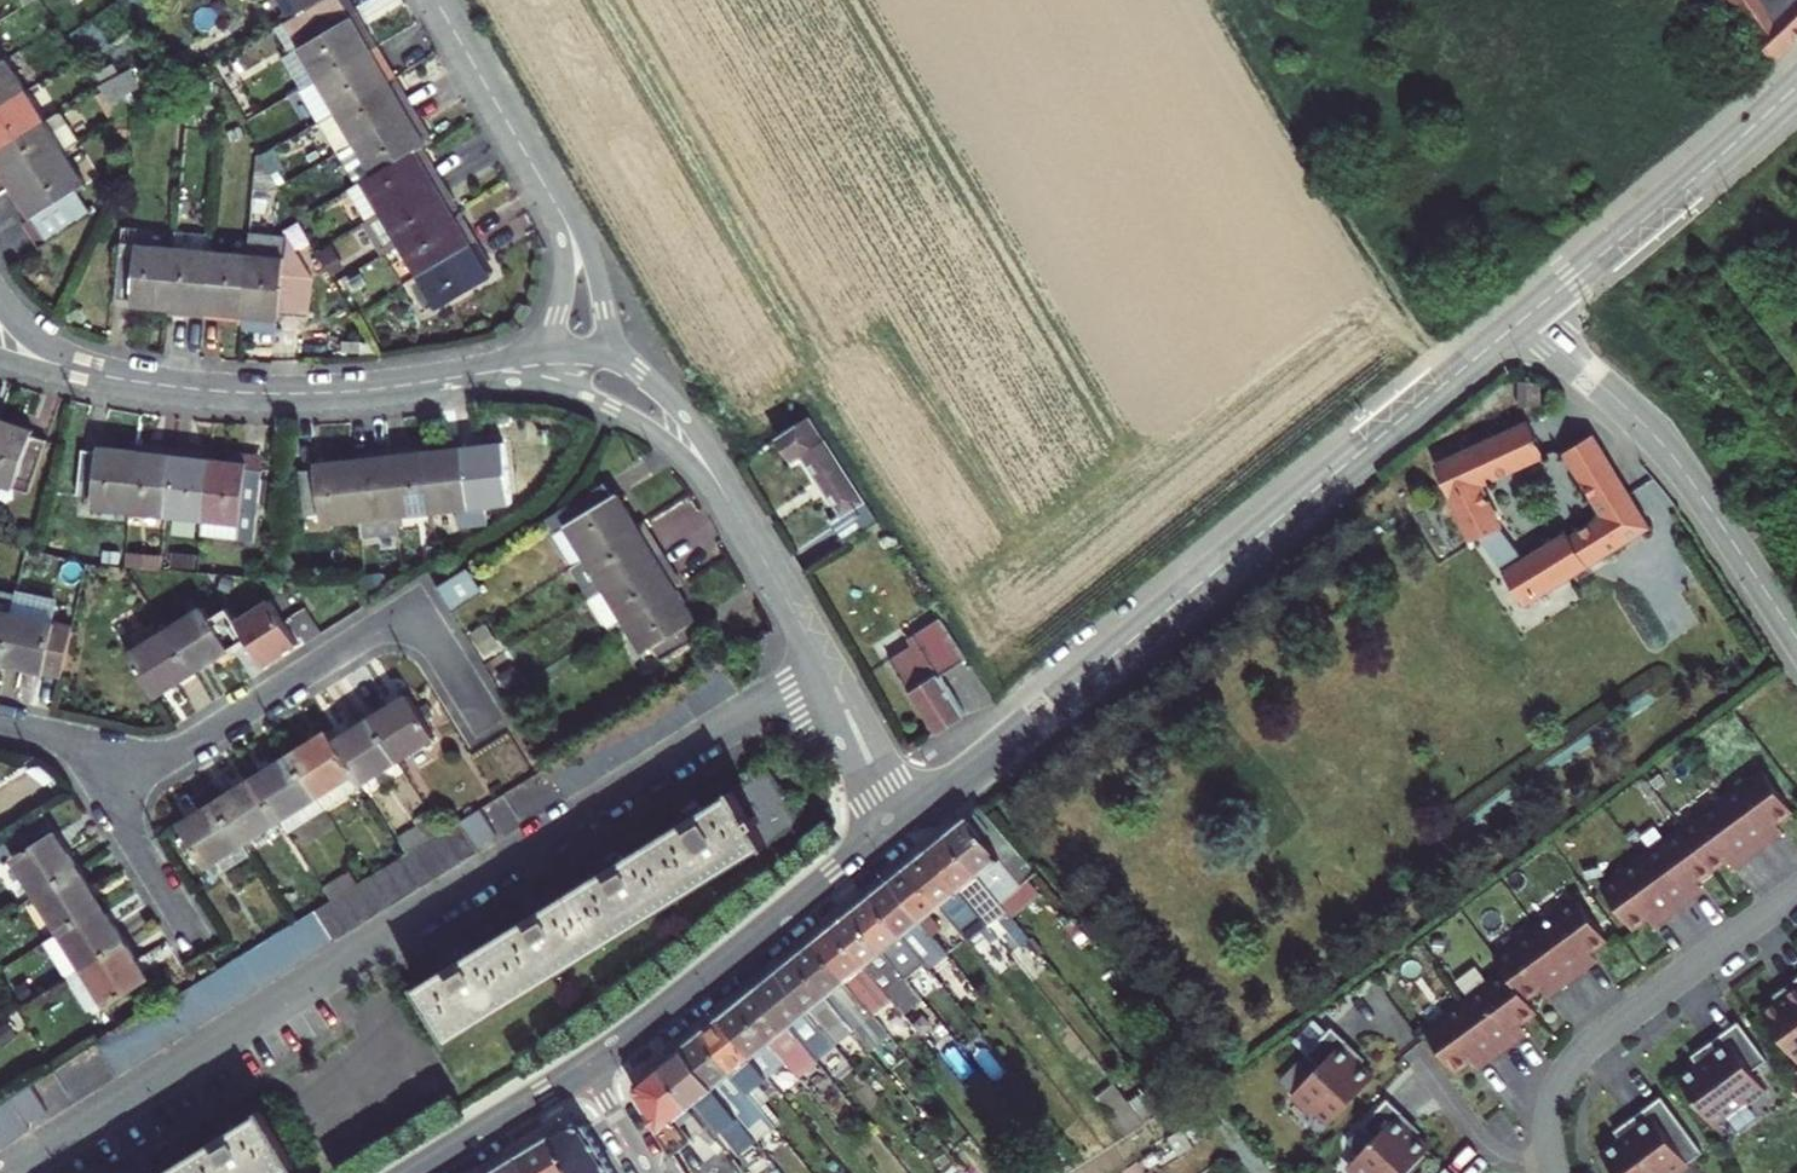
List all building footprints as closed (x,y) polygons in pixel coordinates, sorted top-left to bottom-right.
[(300,49),(319,81),(376,47),(365,29),(361,32),(342,0),(324,0),(295,17),(284,23),(300,49)] [(295,17),(324,0),(284,0),(295,17)] [(1765,45),(1796,18),(1796,0),(1736,0),(1765,45)] [(302,90),(321,122),(390,81),(382,68),(387,66),(376,47),(319,81),(302,90)] [(283,58),(302,90),(319,81),(300,49),(283,58)] [(28,92),(8,61),(2,65),(0,66),(0,110),(28,92)] [(100,86),(120,120),(133,113),(125,99),(140,90),(131,73),(121,78),(114,68),(98,77),(103,84),(100,86)] [(390,81),(321,122),(340,153),(413,110),(402,91),(397,93),(390,81)] [(47,123),(28,92),(0,110),(0,152),(47,123)] [(413,110),(340,153),(359,186),(416,152),(427,145),(419,131),(424,128),(413,110)] [(10,189),(66,154),(79,145),(61,114),(47,123),(0,152),(0,165),(2,169),(0,170),(0,174),(10,189)] [(416,152),(359,186),(349,191),(368,223),(439,181),(429,163),(424,165),(416,152)] [(66,154),(10,189),(20,207),(24,204),(33,218),(25,224),(41,249),(91,218),(76,192),(86,185),(66,154)] [(384,256),(400,245),(453,214),(446,202),(451,199),(439,181),(368,223),(365,225),(384,256)] [(400,245),(419,277),(477,243),(466,225),(461,227),(453,214),(400,245)] [(176,248),(171,309),(186,311),(185,317),(206,319),(212,251),(214,236),(178,233),(176,248)] [(249,255),(243,316),(280,319),(281,315),(309,318),(313,279),(287,239),(250,236),(249,255)] [(133,306),(171,309),(176,248),(122,243),(117,299),(133,300),(133,306)] [(477,243),(419,277),(438,309),(490,278),(482,264),(487,261),(477,243)] [(212,251),(206,319),(228,321),(229,315),(243,316),(249,255),(212,251)] [(751,420),(767,444),(776,439),(815,495),(804,502),(820,527),(856,502),(784,399),(751,420)] [(0,418),(0,485),(29,495),(49,442),(33,436),(34,431),(0,418)] [(1527,423),(1434,466),(1468,541),(1474,538),(1522,604),(1644,527),(1590,436),(1564,451),(1602,517),(1568,538),(1565,534),(1522,560),(1499,531),(1476,483),(1542,454),(1527,423)] [(481,446),(426,452),(433,512),(458,510),(460,528),(487,524),(486,506),(510,504),(503,447),(481,449),(481,446)] [(131,513),(138,452),(100,448),(100,452),(83,450),(79,496),(94,498),(94,509),(131,513)] [(167,517),(174,450),(153,448),(152,453),(138,452),(131,513),(167,517)] [(433,512),(426,452),(411,453),(411,448),(390,450),(397,517),(433,512)] [(196,453),(174,450),(167,517),(203,520),(209,460),(195,458),(196,453)] [(399,530),(397,517),(390,450),(368,453),(368,458),(354,459),(361,521),(363,535),(399,530)] [(323,525),(361,521),(354,459),(316,464),(317,469),(300,472),(306,516),(322,515),(323,525)] [(248,464),(209,460),(203,520),(201,536),(256,542),(264,471),(248,469),(248,464)] [(554,536),(573,567),(639,526),(620,494),(615,497),(606,483),(549,518),(558,533),(554,536)] [(605,590),(663,554),(651,536),(647,539),(639,526),(573,567),(571,568),(591,599),(605,590)] [(674,573),(663,554),(605,590),(624,620),(677,588),(669,576),(674,573)] [(466,568),(435,587),(451,613),(482,595),(466,568)] [(696,620),(677,588),(624,620),(644,653),(653,647),(662,661),(701,637),(692,623),(696,620)] [(0,589),(0,660),(3,661),(18,593),(0,589)] [(605,590),(591,599),(609,630),(624,620),(605,590)] [(18,593),(3,661),(63,675),(74,626),(37,618),(42,599),(18,593)] [(893,619),(896,624),(917,655),(947,699),(953,695),(926,657),(951,639),(923,598),(893,619)] [(271,601),(238,622),(249,639),(265,666),(299,644),(271,601)] [(206,606),(170,629),(196,672),(249,639),(238,622),(229,608),(213,618),(206,606)] [(917,655),(896,624),(874,640),(894,669),(917,655)] [(156,697),(196,672),(170,629),(130,654),(156,697)] [(917,655),(894,669),(924,715),(947,699),(917,655)] [(410,694),(371,718),(398,760),(436,736),(410,694)] [(398,760),(371,718),(334,741),(361,784),(398,760)] [(328,732),(292,755),(318,797),(326,809),(363,786),(361,784),(334,741),(328,732)] [(282,821),(289,832),(326,809),(318,797),(292,755),(255,778),(282,821)] [(1721,799),(1757,850),(1773,838),(1770,833),(1779,827),(1776,823),(1792,811),(1761,769),(1721,799)] [(526,920),(472,952),(466,956),(463,952),(448,962),(451,966),(418,987),(452,1041),(801,825),(767,771),(702,811),(699,807),(684,816),(686,821),(623,859),(620,855),(606,865),(608,869),(545,908),(542,904),(527,913),(530,917),(526,920)] [(282,821),(255,778),(219,801),(245,844),(282,821)] [(1721,799),(1681,829),(1712,870),(1727,859),(1730,863),(1739,856),(1742,860),(1757,850),(1721,799)] [(245,844),(219,801),(180,826),(214,879),(252,855),(245,844)] [(461,821),(476,847),(497,834),(482,808),(461,821)] [(981,808),(947,835),(979,874),(979,876),(1000,903),(1037,873),(994,823),(981,808)] [(476,847),(461,821),(446,830),(464,861),(479,852),(476,847)] [(1779,827),(1770,833),(1773,838),(1782,831),(1779,827)] [(1681,829),(1641,858),(1678,907),(1694,896),(1691,892),(1700,885),(1697,881),(1712,870),(1681,829)] [(464,861),(446,830),(443,832),(432,838),(451,869),(464,861)] [(14,858),(38,896),(80,869),(56,832),(14,858)] [(1000,903),(979,876),(979,874),(947,835),(929,849),(990,926),(1008,912),(1000,903)] [(451,869),(432,838),(417,848),(436,879),(451,869)] [(436,879),(417,848),(406,855),(403,857),(422,888),(436,879)] [(929,849),(910,865),(941,904),(967,936),(977,928),(987,939),(995,932),(990,926),(929,849)] [(1730,863),(1733,867),(1742,860),(1739,856),(1730,863)] [(422,888),(403,857),(388,866),(407,896),(422,888)] [(1678,907),(1641,858),(1601,887),(1631,929),(1647,917),(1650,921),(1660,914),(1663,919),(1678,907)] [(941,904),(910,865),(891,880),(935,935),(942,929),(929,913),(941,904)] [(407,896),(388,866),(374,875),(393,906),(407,896)] [(38,896),(60,932),(102,906),(80,869),(38,896)] [(393,906),(374,875),(369,878),(359,884),(378,915),(393,906)] [(891,880),(872,895),(926,962),(930,967),(949,952),(935,935),(891,880)] [(378,915),(359,884),(345,893),(364,923),(378,915)] [(1691,892),(1694,896),(1703,889),(1700,885),(1691,892)] [(364,923),(345,893),(332,901),(330,902),(349,933),(364,923)] [(872,895),(853,911),(907,978),(926,962),(872,895)] [(1575,899),(1535,928),(1572,978),(1587,967),(1584,963),(1593,956),(1590,952),(1606,940),(1575,899)] [(349,933),(330,902),(316,910),(335,941),(349,933)] [(102,906),(60,932),(45,942),(69,978),(126,943),(102,906)] [(335,941),(316,910),(301,920),(320,950),(335,941)] [(907,978),(853,911),(834,925),(894,999),(906,1014),(924,999),(907,978)] [(1654,926),(1663,919),(1660,914),(1650,921),(1654,926)] [(320,950),(301,920),(296,923),(287,928),(306,959),(320,950)] [(894,999),(834,925),(815,941),(874,1014),(894,999)] [(306,959),(287,928),(272,937),(292,968),(306,959)] [(1535,928),(1495,958),(1505,971),(1526,999),(1541,988),(1544,992),(1553,985),(1556,990),(1572,978),(1535,928)] [(292,968),(272,937),(258,947),(278,977),(292,968)] [(815,941),(796,956),(855,1030),(871,1049),(890,1034),(874,1014),(815,941)] [(149,979),(126,943),(69,978),(89,1011),(104,1001),(107,1007),(149,979)] [(278,977),(258,947),(245,955),(263,986),(278,977)] [(263,986),(245,955),(230,964),(249,995),(263,986)] [(796,956),(777,972),(836,1045),(855,1030),(796,956)] [(1584,963),(1587,967),(1596,960),(1593,956),(1584,963)] [(1504,971),(1464,1000),(1501,1050),(1517,1039),(1514,1035),(1523,1028),(1520,1024),(1536,1012),(1526,999),(1505,971),(1495,958),(1494,958),(1504,971)] [(249,995),(230,964),(217,972),(215,973),(235,1003),(249,995)] [(836,1045),(777,972),(758,987),(817,1060),(836,1045)] [(235,1003),(215,973),(201,982),(220,1013),(235,1003)] [(1777,1002),(1796,987),(1796,984),(1794,980),(1773,996),(1777,1002)] [(220,1013),(201,982),(186,991),(206,1022),(220,1013)] [(1544,992),(1547,996),(1556,990),(1553,985),(1544,992)] [(758,987),(739,1002),(786,1060),(798,1075),(817,1060),(758,987)] [(1761,1013),(1796,1061),(1796,987),(1777,1002),(1761,1013)] [(206,1022),(186,991),(172,1000),(191,1030),(206,1022)] [(1501,1050),(1464,1000),(1424,1030),(1455,1072),(1470,1060),(1473,1064),(1483,1057),(1486,1062),(1501,1050)] [(739,1002),(720,1017),(767,1075),(786,1060),(739,1002)] [(767,1075),(720,1017),(701,1033),(754,1099),(763,1091),(757,1083),(767,1075)] [(1752,1071),(1767,1060),(1738,1021),(1705,1046),(1710,1053),(1696,1064),(1677,1077),(1713,1126),(1746,1102),(1747,1104),(1766,1091),(1752,1071)] [(1316,1111),(1330,1124),(1374,1078),(1360,1065),(1341,1046),(1345,1041),(1331,1027),(1305,1054),(1318,1067),(1292,1095),(1312,1115),(1316,1111)] [(1514,1035),(1517,1039),(1526,1032),(1523,1028),(1514,1035)] [(775,1125),(758,1103),(754,1099),(701,1033),(682,1047),(751,1132),(762,1121),(769,1130),(775,1125)] [(1341,1046),(1360,1065),(1365,1060),(1345,1041),(1341,1046)] [(1691,1056),(1696,1064),(1710,1053),(1705,1046),(1691,1056)] [(696,1101),(737,1153),(731,1158),(742,1171),(767,1152),(757,1140),(751,1132),(682,1047),(659,1066),(691,1106),(696,1101)] [(1318,1067),(1305,1054),(1279,1083),(1292,1095),(1318,1067)] [(1476,1068),(1486,1062),(1483,1057),(1473,1064),(1476,1068)] [(691,1106),(659,1066),(640,1082),(637,1094),(668,1144),(687,1130),(685,1126),(699,1115),(691,1106)] [(1114,1081),(1096,1096),(1127,1134),(1147,1122),(1114,1081)] [(12,1099),(28,1125),(49,1112),(32,1086),(12,1099)] [(1689,1166),(1688,1164),(1702,1152),(1661,1096),(1628,1120),(1634,1128),(1619,1139),(1600,1152),(1616,1172),(1679,1172),(1689,1166)] [(768,1097),(758,1103),(775,1125),(790,1144),(799,1136),(768,1097)] [(12,1099),(0,1107),(0,1113),(17,1139),(31,1130),(12,1099)] [(1429,1149),(1416,1137),(1396,1118),(1401,1113),(1386,1099),(1361,1126),(1374,1139),(1347,1167),(1354,1172),(1407,1172),(1429,1149)] [(300,1163),(266,1109),(233,1130),(230,1125),(215,1135),(217,1139),(162,1172),(284,1172),(300,1163)] [(0,1113),(0,1145),(2,1148),(17,1139),(0,1113)] [(1396,1118),(1416,1137),(1420,1132),(1401,1113),(1396,1118)] [(1614,1131),(1619,1139),(1634,1128),(1628,1120),(1614,1131)] [(769,1130),(762,1121),(751,1132),(757,1140),(769,1130)] [(560,1150),(574,1172),(615,1172),(585,1125),(570,1123),(551,1136),(560,1150)] [(517,1156),(528,1172),(574,1172),(560,1150),(551,1136),(517,1156)] [(497,1169),(499,1172),(528,1172),(517,1156),(497,1169)]
